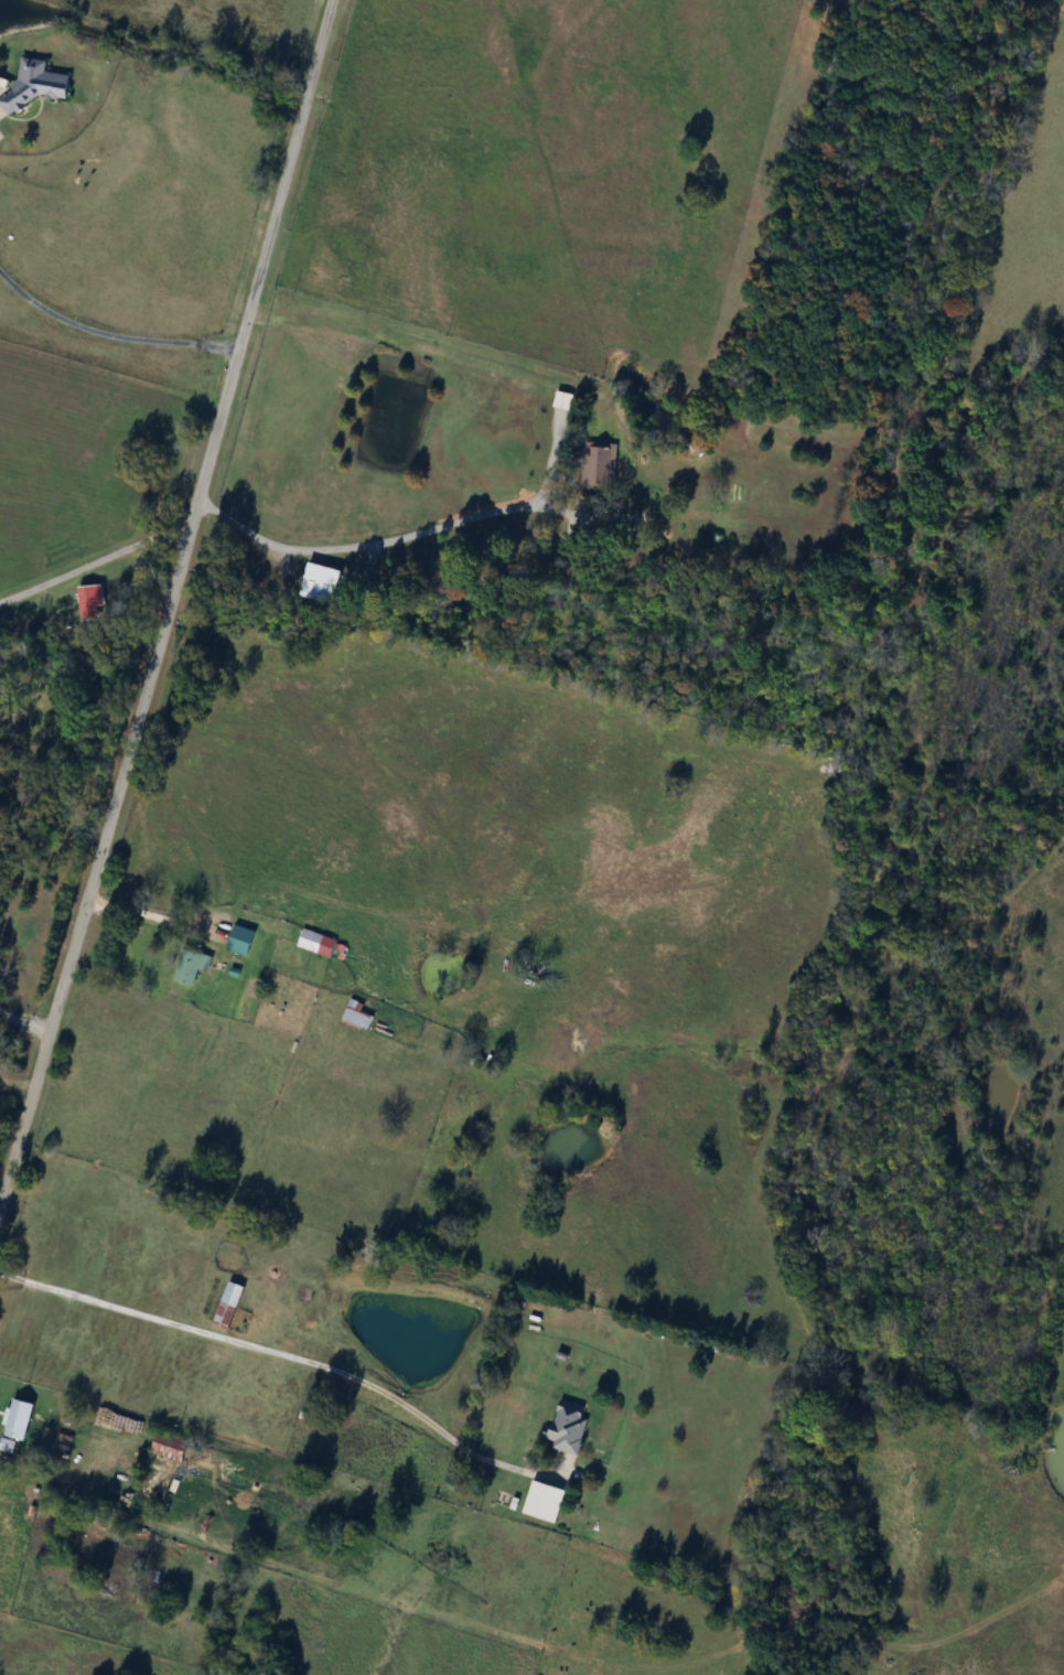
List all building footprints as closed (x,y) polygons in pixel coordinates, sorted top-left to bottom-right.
[(72,77),(46,72),(48,62),(17,56),(8,112),(27,115),(30,95),(68,101),(72,77)] [(571,410),(573,393),(556,391),(554,408),(571,410)] [(613,487),(614,443),(582,443),(582,486),(613,487)] [(345,570),(311,562),(303,596),(336,604),(345,570)] [(250,957),(257,931),(235,925),(228,951),(250,957)] [(332,959),(339,941),(304,928),(297,947),(332,959)] [(192,988),(209,958),(191,948),(173,977),(192,988)] [(379,1009),(351,998),(341,1022),(370,1033),(379,1009)] [(246,1285),(229,1280),(216,1323),(232,1328),(246,1285)] [(37,1405),(15,1397),(2,1433),(24,1441),(37,1405)] [(548,1440),(553,1441),(551,1449),(580,1455),(590,1407),(556,1400),(548,1440)] [(183,1463),(190,1441),(158,1431),(151,1453),(183,1463)] [(568,1490),(534,1480),(524,1513),(558,1524),(568,1490)]
